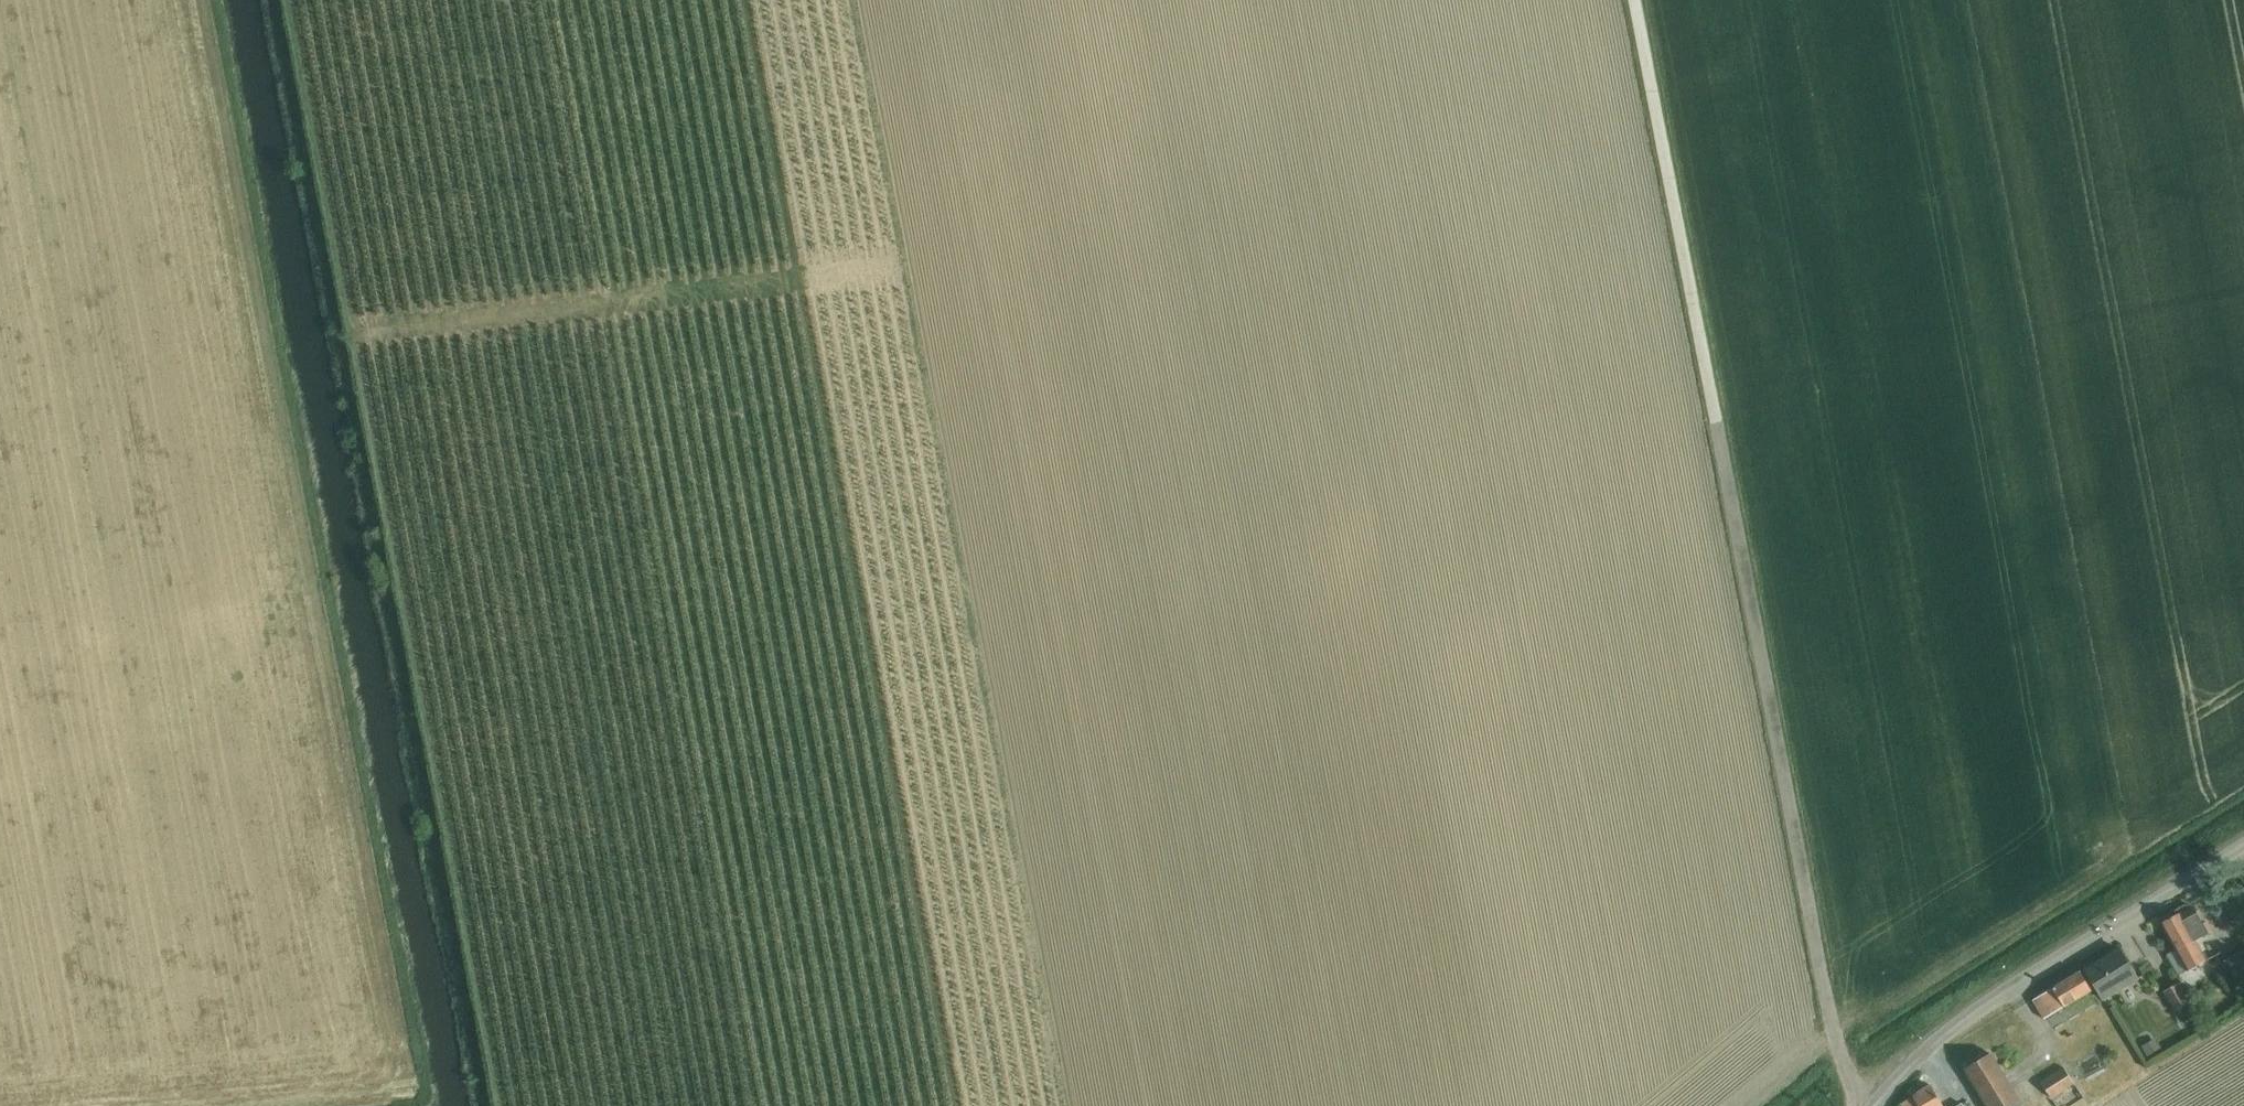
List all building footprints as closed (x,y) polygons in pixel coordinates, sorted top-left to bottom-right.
[(2192,906),(2177,915),(2161,924),(2175,949),(2168,953),(2181,975),(2187,971),(2203,962),(2191,940),(2206,932),(2192,906)] [(2100,1001),(2135,980),(2117,950),(2082,971),(2100,1001)] [(2243,987),(2243,952),(2221,965),(2236,991),(2243,987)] [(2078,973),(2040,996),(2031,1002),(2041,1019),(2050,1014),(2088,991),(2078,973)] [(2178,984),(2180,983),(2179,981),(2161,991),(2173,1012),(2189,1003),(2178,984)] [(2142,1046),(2148,1056),(2162,1048),(2156,1038),(2142,1046)] [(2082,1059),(2092,1077),(2110,1067),(2101,1049),(2082,1059)] [(1988,1055),(1961,1071),(1982,1105),(2019,1105),(1988,1055)] [(2061,1068),(2039,1083),(2050,1099),(2072,1084),(2061,1068)] [(1900,1104),(1901,1105),(1943,1105),(1942,1105),(1931,1086),(1900,1104)]
